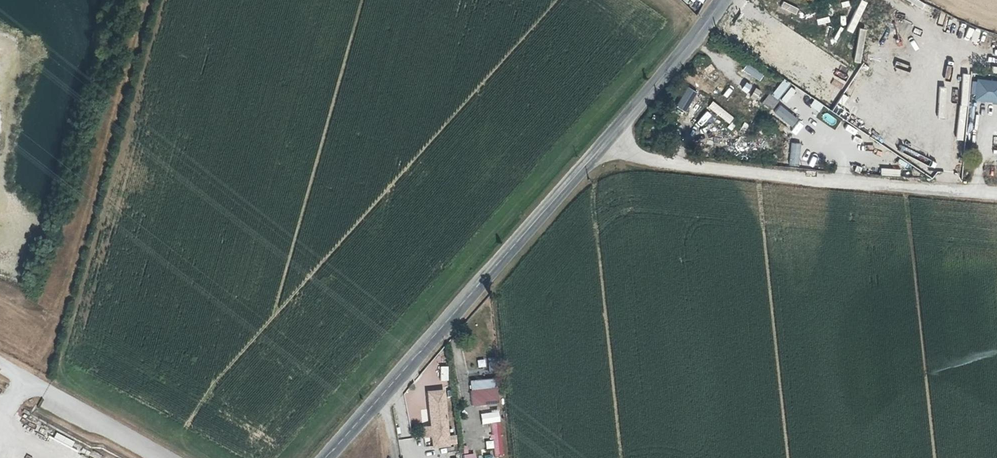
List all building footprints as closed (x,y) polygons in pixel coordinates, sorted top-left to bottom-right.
[(838,5),(844,11),(852,3),(849,0),(843,0),(838,5)] [(744,15),(767,23),(770,15),(747,7),(744,15)] [(980,39),(996,44),(996,37),(982,33),(980,39)] [(747,61),(742,69),(759,82),(764,74),(747,61)] [(848,71),(839,85),(843,89),(853,74),(848,71)] [(773,110),(789,82),(780,77),(764,104),(773,110)] [(830,79),(823,95),(829,98),(837,82),(830,79)] [(971,80),(971,102),(996,102),(996,80),(971,80)] [(750,95),(753,88),(739,81),(736,87),(750,95)] [(670,111),(679,116),(695,90),(686,84),(670,111)] [(843,91),(838,87),(831,95),(837,100),(843,91)] [(745,109),(750,100),(742,95),(737,104),(745,109)] [(818,111),(822,102),(813,98),(809,107),(818,111)] [(712,101),(707,107),(728,123),(733,116),(712,101)] [(822,113),(818,119),(834,130),(838,123),(822,113)] [(722,150),(723,143),(707,140),(706,147),(722,150)] [(470,390),(495,388),(494,378),(469,380),(470,390)] [(496,402),(495,388),(470,390),(471,404),(496,402)] [(441,392),(425,394),(430,446),(456,443),(455,435),(445,436),(441,392)] [(481,425),(491,424),(499,423),(498,412),(480,414),(481,425)] [(494,457),(503,456),(499,423),(491,424),(494,457)]
